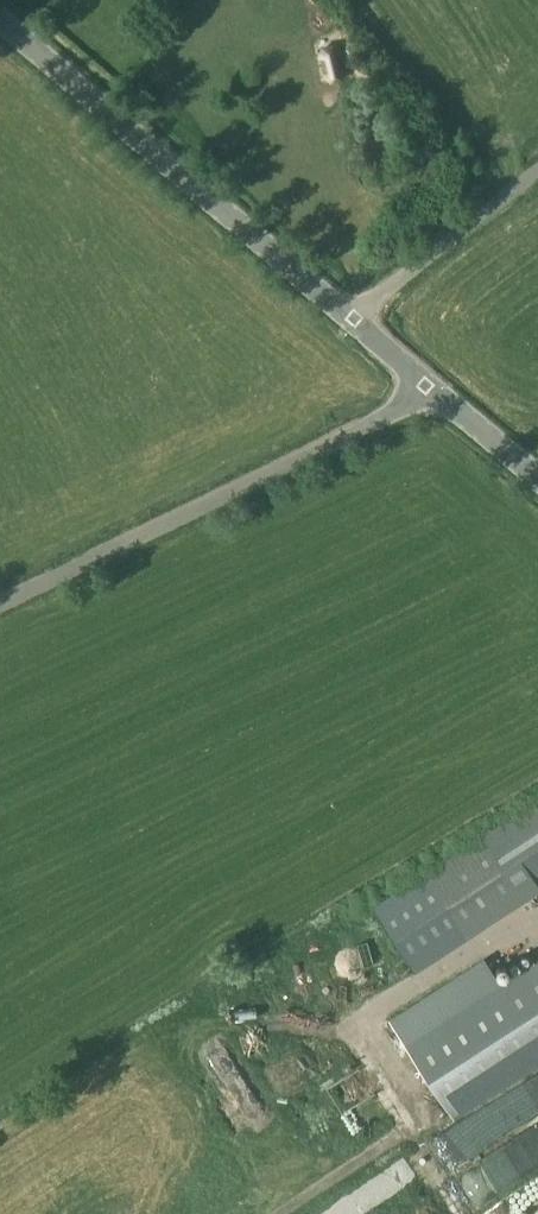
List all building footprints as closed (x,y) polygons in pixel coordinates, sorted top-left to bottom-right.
[(346,71),(341,48),(333,43),(321,46),(317,54),(323,77),(330,83),(343,80),(346,71)] [(537,887),(537,796),(491,826),(534,889),(537,887)] [(536,959),(405,1042),(452,1115),(537,1060),(537,962),(536,959)] [(486,1160),(493,1183),(515,1175),(508,1153),(486,1160)]
